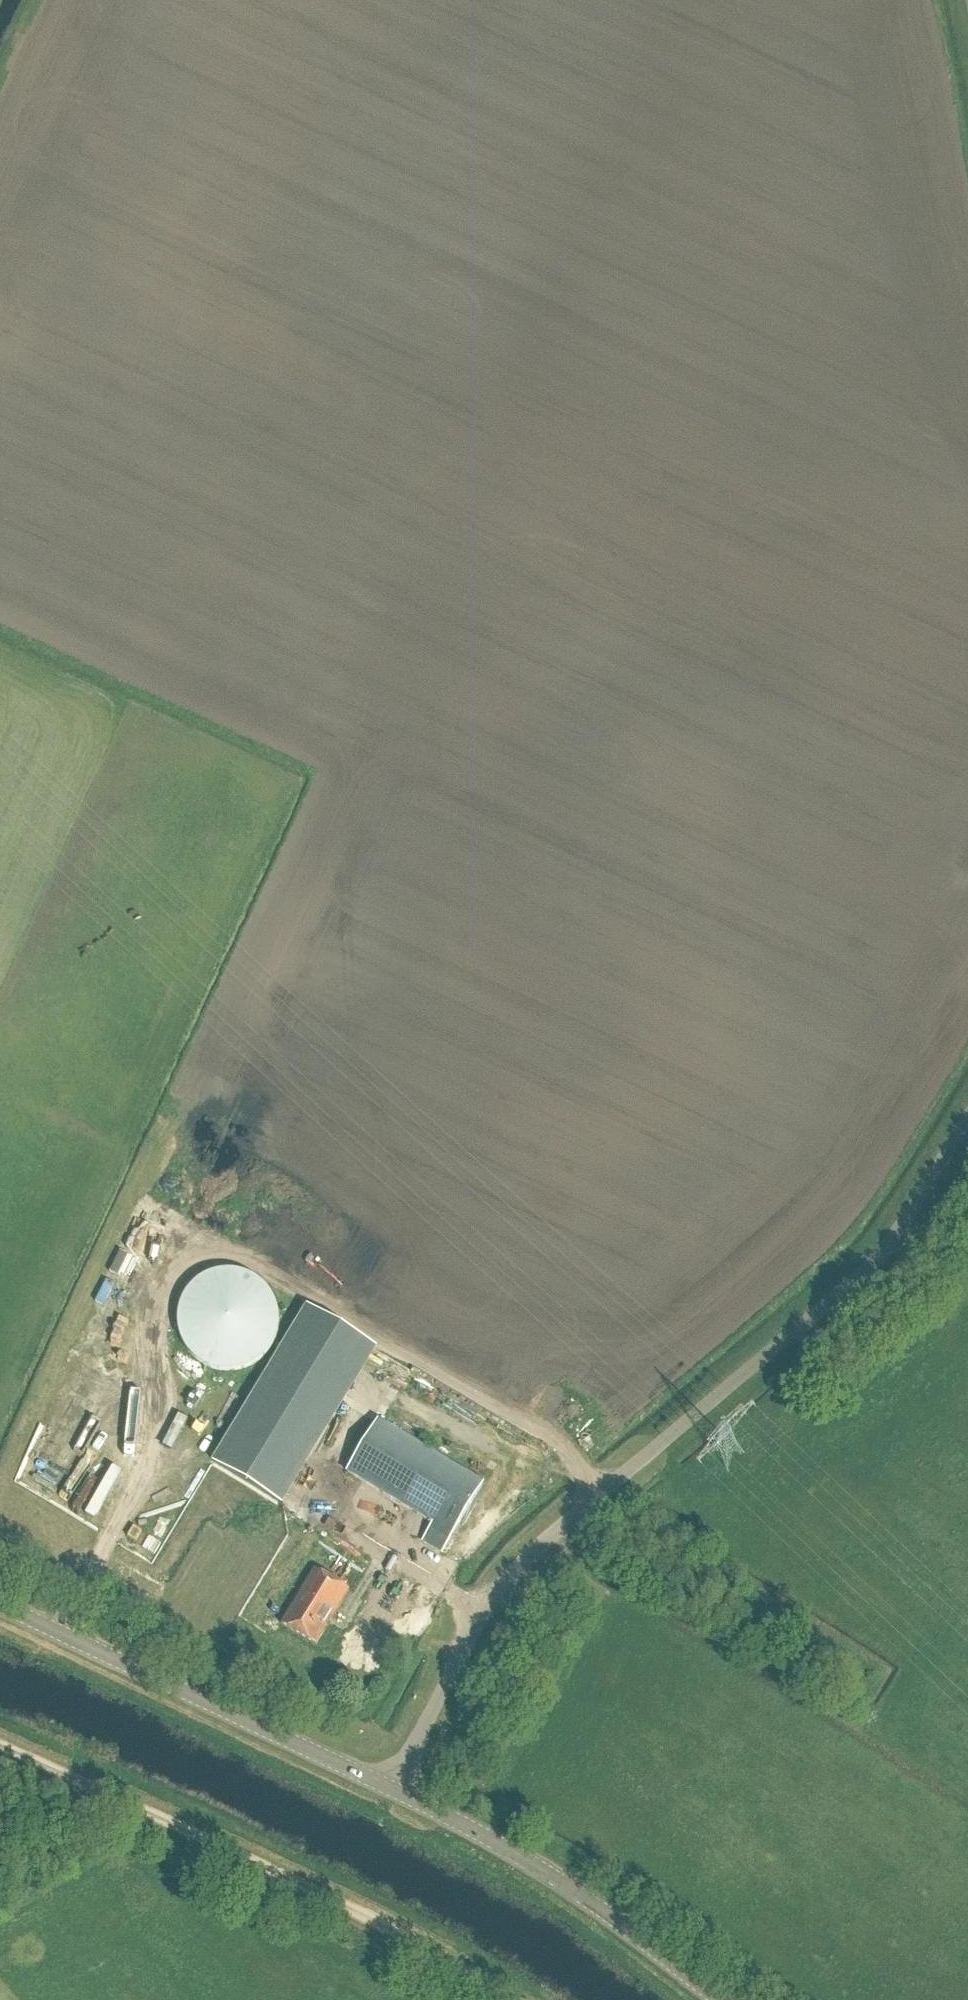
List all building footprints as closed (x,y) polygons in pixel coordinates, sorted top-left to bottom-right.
[(256,1510),(282,1522),(290,1514),(308,1476),(304,1474),(312,1466),(317,1456),(330,1444),(308,1421),(302,1419),(305,1411),(309,1407),(322,1381),(313,1372),(312,1373),(293,1354),(279,1368),(261,1405),(246,1420),(221,1472),(222,1473),(217,1478),(235,1496),(250,1503),(256,1510)] [(443,1555),(476,1500),(484,1486),(380,1423),(349,1475),(435,1527),(425,1544),(443,1555)] [(317,1648),(351,1592),(317,1571),(282,1627),(317,1648)]
